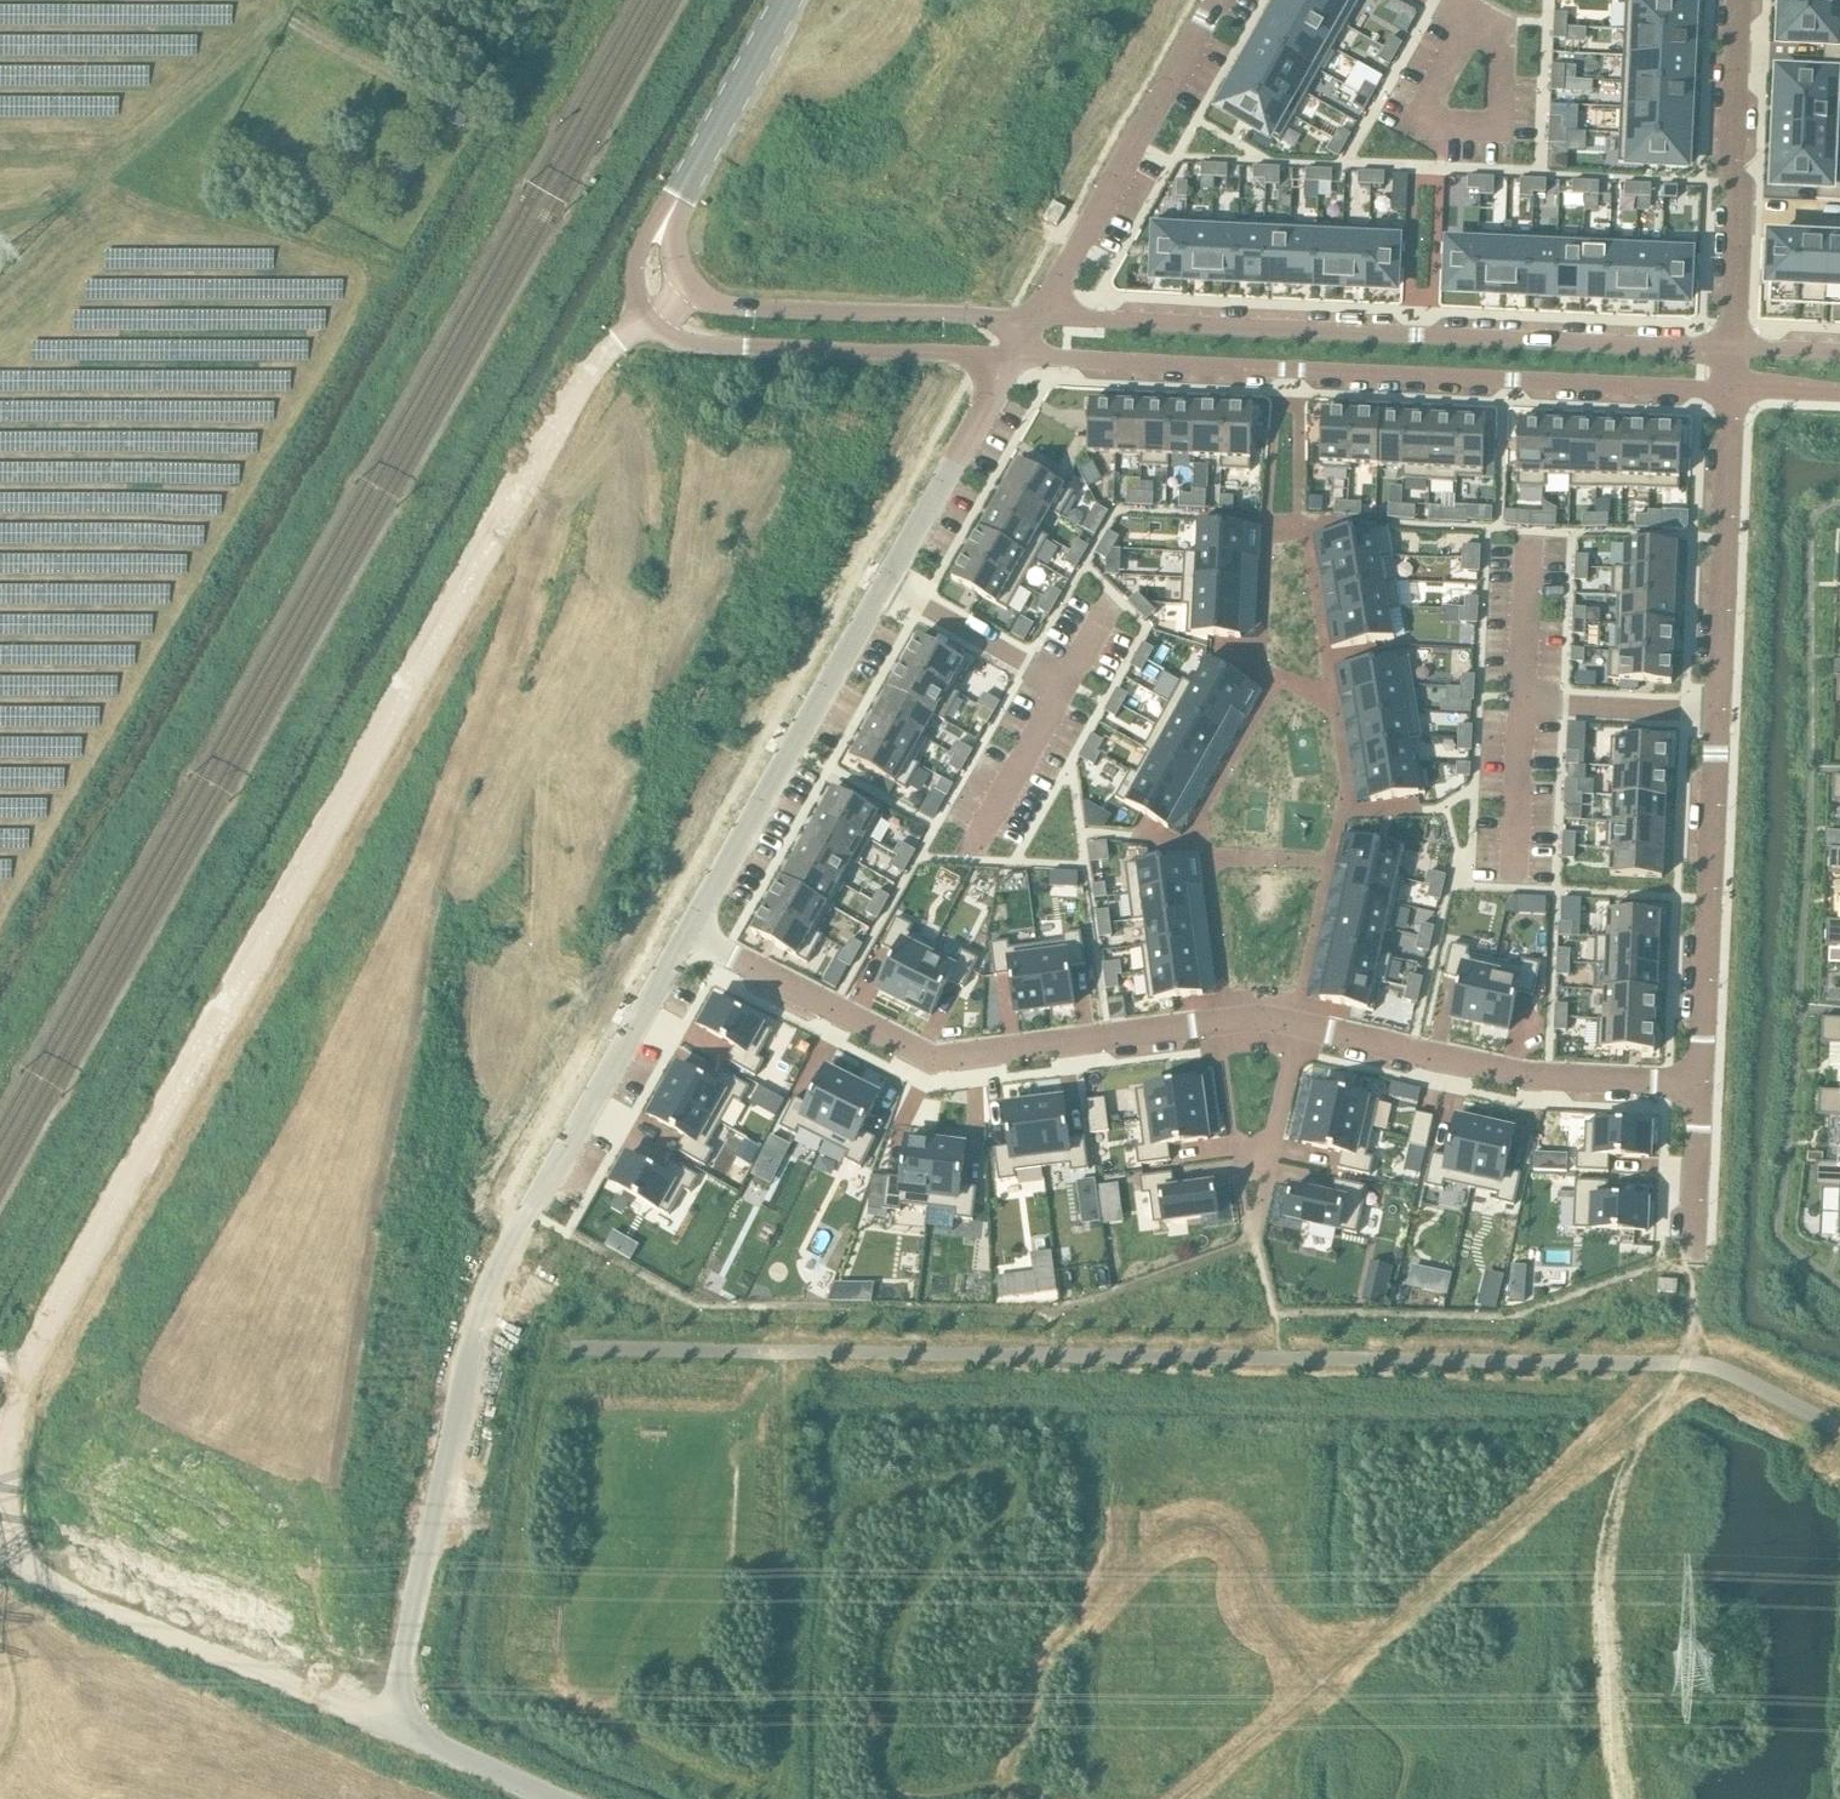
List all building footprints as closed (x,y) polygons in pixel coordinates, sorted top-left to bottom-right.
[(1274,14),(1333,48),(1345,27),(1346,25),(1301,0),(1282,0),(1274,14)] [(1346,25),(1360,1),(1359,0),(1301,0),(1346,25)] [(1782,12),(1839,14),(1839,0),(1783,0),(1782,12)] [(1626,1),(1625,30),(1693,33),(1695,3),(1626,1)] [(1779,42),(1825,44),(1824,59),(1839,60),(1839,43),(1838,43),(1839,14),(1782,12),(1781,40),(1780,40),(1779,42)] [(1555,13),(1554,26),(1567,26),(1568,13),(1555,13)] [(1274,14),(1260,38),(1320,72),(1332,50),(1333,48),(1274,14)] [(1554,26),(1554,39),(1567,39),(1567,26),(1554,26)] [(1624,31),(1623,56),(1692,58),(1693,33),(1625,30),(1624,31)] [(1392,36),(1385,48),(1396,54),(1403,43),(1392,36)] [(1260,38),(1248,60),(1307,94),(1319,73),(1320,72),(1260,38)] [(1385,48),(1379,59),(1390,65),(1396,54),(1385,48)] [(1623,57),(1622,82),(1691,84),(1692,58),(1623,56),(1623,57)] [(1778,73),(1780,74),(1778,102),(1839,105),(1839,60),(1824,59),(1823,73),(1786,71),(1778,71),(1778,73)] [(1248,60),(1234,84),(1294,118),(1307,95),(1307,94),(1248,60)] [(1552,65),(1552,78),(1565,79),(1565,65),(1552,65)] [(1552,78),(1551,91),(1564,92),(1565,79),(1552,78)] [(1593,93),(1594,80),(1565,79),(1564,92),(1593,93)] [(1366,82),(1359,93),(1371,100),(1377,88),(1366,82)] [(1622,83),(1621,108),(1690,111),(1691,84),(1622,82),(1622,83)] [(1234,84),(1220,108),(1280,142),(1294,118),(1234,84)] [(1359,93),(1353,104),(1364,111),(1371,100),(1359,93)] [(1777,128),(1834,131),(1839,131),(1839,105),(1778,102),(1777,128)] [(1621,109),(1620,135),(1688,137),(1690,111),(1621,108),(1621,109)] [(1550,118),(1549,131),(1562,131),(1563,118),(1550,118)] [(1340,127),(1334,139),(1345,145),(1351,134),(1340,127)] [(413,128),(406,140),(419,147),(426,134),(413,128)] [(1777,128),(1776,154),(1833,157),(1834,143),(1834,131),(1777,128)] [(1549,131),(1549,144),(1566,144),(1567,131),(1562,131),(1549,131)] [(1620,135),(1619,163),(1687,165),(1688,137),(1620,135)] [(1334,139),(1327,150),(1338,156),(1345,145),(1334,139)] [(1773,185),(1804,186),(1819,187),(1818,200),(1839,201),(1839,157),(1833,157),(1776,154),(1775,183),(1773,183),(1773,185)] [(1202,164),(1201,177),(1214,177),(1215,164),(1202,164)] [(1215,164),(1214,177),(1227,178),(1228,165),(1215,164)] [(1254,166),(1254,179),(1266,180),(1267,167),(1254,166)] [(1266,180),(1266,184),(1279,185),(1280,168),(1267,167),(1266,180)] [(1306,169),(1306,181),(1319,182),(1320,169),(1306,169)] [(1320,169),(1319,182),(1332,183),(1333,170),(1320,169)] [(1359,171),(1358,184),(1371,185),(1372,171),(1359,171)] [(1372,171),(1371,185),(1384,185),(1385,172),(1372,171)] [(1468,176),(1468,189),(1480,189),(1481,176),(1468,176)] [(1480,189),(1480,194),(1494,195),(1495,177),(1481,176),(1480,189)] [(1520,178),(1520,196),(1533,197),(1534,192),(1534,179),(1520,178)] [(1547,180),(1534,179),(1534,192),(1546,192),(1547,180)] [(1573,181),(1573,193),(1586,194),(1586,181),(1573,181)] [(1586,181),(1586,194),(1599,194),(1599,182),(1586,181)] [(1178,182),(1177,197),(1188,197),(1188,182),(1178,182)] [(1625,183),(1625,196),(1638,197),(1639,184),(1625,183)] [(1639,184),(1638,197),(1651,197),(1652,184),(1639,184)] [(1664,185),(1664,197),(1678,198),(1678,185),(1664,185)] [(1053,199),(1044,215),(1056,222),(1065,205),(1053,199)] [(1157,236),(1155,277),(1183,279),(1185,237),(1186,218),(1185,218),(1158,217),(1157,236)] [(1185,237),(1183,279),(1209,280),(1211,240),(1212,220),(1211,220),(1186,218),(1185,237)] [(1211,240),(1209,280),(1236,281),(1238,240),(1239,221),(1237,221),(1212,220),(1211,240)] [(1238,240),(1236,281),(1262,282),(1264,241),(1265,222),(1263,222),(1239,221),(1238,240)] [(1264,241),(1262,282),(1288,283),(1290,242),(1291,223),(1289,223),(1265,222),(1264,241)] [(1290,242),(1288,283),(1314,285),(1316,244),(1317,224),(1316,224),(1291,223),(1290,242)] [(1316,244),(1314,285),(1341,286),(1343,244),(1344,226),(1342,226),(1317,224),(1316,244)] [(1343,244),(1341,286),(1367,287),(1369,245),(1370,227),(1368,227),(1344,226),(1343,244)] [(1369,245),(1367,287),(1395,288),(1397,245),(1398,228),(1370,227),(1369,245)] [(1477,243),(1475,292),(1476,292),(1503,293),(1506,233),(1504,233),(1478,232),(1477,243)] [(1506,233),(1503,293),(1529,294),(1532,234),(1530,234),(1506,233)] [(1532,234),(1529,294),(1555,295),(1558,235),(1557,235),(1532,234)] [(1558,235),(1555,295),(1581,297),(1584,236),(1583,236),(1558,235)] [(1584,236),(1581,297),(1607,298),(1610,238),(1609,238),(1584,236)] [(1610,238),(1607,298),(1633,299),(1636,239),(1635,239),(1610,238)] [(1636,239),(1633,299),(1661,300),(1664,240),(1661,240),(1636,239)] [(1770,287),(1769,304),(1770,304),(1771,304),(1771,300),(1797,300),(1797,304),(1798,304),(1801,240),(1798,240),(1798,241),(1793,241),(1793,240),(1786,240),(1786,242),(1776,241),(1776,239),(1772,239),(1771,265),(1770,270),(1771,270),(1771,277),(1770,277),(1770,287)] [(1664,240),(1661,300),(1688,302),(1691,241),(1664,240)] [(1801,240),(1798,304),(1799,304),(1799,301),(1817,301),(1824,301),(1824,302),(1825,302),(1824,306),(1826,306),(1829,242),(1826,241),(1826,242),(1821,242),(1821,241),(1816,241),(1815,243),(1803,242),(1803,240),(1801,240)] [(1450,242),(1448,291),(1475,292),(1477,243),(1450,242)] [(1826,306),(1827,306),(1827,302),(1828,302),(1828,301),(1834,302),(1839,302),(1839,244),(1839,242),(1836,242),(1836,243),(1832,242),(1829,242),(1826,306)] [(1074,440),(1063,458),(1076,465),(1084,452),(1116,453),(1118,402),(1091,401),(1091,409),(1090,418),(1090,431),(1089,440),(1074,440)] [(1118,402),(1116,453),(1141,454),(1143,403),(1118,402)] [(1141,454),(1140,466),(1169,467),(1170,456),(1172,404),(1143,403),(1141,454)] [(1172,404),(1170,456),(1193,457),(1196,405),(1172,404)] [(1196,405),(1193,457),(1221,458),(1223,407),(1196,405)] [(1221,458),(1220,470),(1250,471),(1251,445),(1252,428),(1253,408),(1223,407),(1221,458)] [(1321,461),(1321,469),(1351,470),(1351,464),(1353,413),(1323,411),(1323,427),(1322,441),(1322,445),(1321,461)] [(1353,413),(1351,464),(1378,465),(1380,414),(1353,413)] [(1380,414),(1378,465),(1379,465),(1402,466),(1404,415),(1380,414)] [(1402,466),(1402,478),(1431,479),(1433,416),(1404,415),(1402,466)] [(1433,416),(1431,479),(1457,480),(1457,475),(1460,417),(1433,416)] [(1460,417),(1457,475),(1483,476),(1484,457),(1484,451),(1486,418),(1460,417)] [(1518,456),(1517,483),(1545,484),(1546,473),(1548,421),(1520,420),(1519,436),(1518,456)] [(1548,421),(1546,473),(1570,474),(1572,422),(1548,421)] [(1570,474),(1569,485),(1595,486),(1598,424),(1572,422),(1570,474)] [(1598,424),(1595,486),(1622,488),(1624,425),(1598,424)] [(1624,425),(1622,488),(1649,489),(1652,426),(1624,425)] [(1652,426),(1649,489),(1679,490),(1680,465),(1681,445),(1682,427),(1652,426)] [(1322,445),(1311,445),(1311,461),(1321,461),(1322,445)] [(1484,457),(1483,476),(1493,476),(1494,457),(1484,457)] [(1020,461),(1006,486),(1051,511),(1061,517),(1075,492),(1065,486),(1076,465),(1063,458),(1052,479),(1049,477),(1044,474),(1029,466),(1020,461)] [(1006,486),(994,506),(1039,532),(1051,511),(1006,486)] [(1193,495),(1192,508),(1193,508),(1206,508),(1206,490),(1193,490),(1193,495)] [(1128,492),(1127,505),(1140,505),(1141,492),(1128,492)] [(1141,492),(1140,505),(1153,506),(1154,493),(1141,492)] [(1180,494),(1179,507),(1192,508),(1193,495),(1180,494)] [(1220,506),(1220,509),(1233,509),(1234,497),(1220,496),(1220,506)] [(1335,508),(1335,514),(1348,514),(1348,502),(1336,501),(1335,508)] [(1348,502),(1348,514),(1361,515),(1361,503),(1348,502)] [(1389,504),(1389,516),(1401,517),(1402,504),(1389,504)] [(1402,504),(1401,517),(1414,518),(1415,505),(1402,504)] [(994,506),(981,530),(1036,561),(1049,537),(1039,532),(994,506)] [(1441,516),(1441,519),(1454,519),(1454,507),(1442,506),(1441,516)] [(1454,507),(1454,519),(1467,520),(1467,507),(1454,507)] [(1530,510),(1529,523),(1542,523),(1543,511),(1530,510)] [(1649,515),(1648,528),(1662,529),(1663,511),(1649,510),(1649,515)] [(1543,511),(1542,523),(1555,524),(1556,511),(1543,511)] [(1583,512),(1582,525),(1595,526),(1596,513),(1583,512)] [(1596,513),(1595,526),(1608,526),(1608,514),(1596,513)] [(1636,515),(1636,528),(1648,528),(1649,515),(1636,515)] [(1184,551),(1184,552),(1259,555),(1261,525),(1197,522),(1196,551),(1184,551)] [(1387,524),(1313,535),(1318,564),(1392,553),(1387,524)] [(981,530),(967,554),(1022,585),(1029,573),(1036,561),(981,530)] [(1109,533),(1102,543),(1113,550),(1113,549),(1119,539),(1109,533)] [(1078,540),(1071,551),(1083,558),(1089,546),(1078,540)] [(1626,541),(1625,567),(1676,570),(1677,544),(1660,543),(1649,542),(1626,541)] [(1102,543),(1096,553),(1106,560),(1113,550),(1102,543)] [(1481,544),(1463,544),(1462,556),(1480,557),(1481,544)] [(1113,550),(1107,560),(1121,561),(1121,549),(1113,549),(1113,550)] [(1071,551),(1065,563),(1076,569),(1083,558),(1071,551)] [(1184,552),(1183,578),(1244,581),(1245,556),(1259,557),(1259,555),(1184,552)] [(1392,553),(1318,564),(1319,567),(1335,564),(1339,588),(1397,579),(1397,578),(1385,580),(1381,556),(1393,554),(1392,553)] [(1575,553),(1575,566),(1588,567),(1588,554),(1575,553)] [(967,554),(953,580),(968,588),(986,598),(1008,610),(1022,585),(967,554)] [(1480,557),(1462,556),(1462,569),(1479,570),(1480,557)] [(1575,566),(1574,579),(1577,579),(1587,580),(1588,567),(1575,566)] [(1613,567),(1612,596),(1618,596),(1675,599),(1675,589),(1676,570),(1625,567),(1613,567)] [(1183,578),(1182,604),(1242,607),(1244,581),(1183,578)] [(1397,579),(1339,588),(1343,613),(1327,616),(1327,617),(1401,605),(1397,584),(1397,579)] [(1052,587),(1045,598),(1056,605),(1063,593),(1058,591),(1052,587)] [(1138,593),(1129,602),(1139,613),(1148,604),(1138,593)] [(1478,596),(1465,595),(1465,607),(1478,608),(1478,596)] [(1618,596),(1617,623),(1674,625),(1675,607),(1675,599),(1618,596)] [(1045,598),(1039,610),(1050,616),(1056,605),(1045,598)] [(1148,604),(1139,613),(1147,620),(1156,611),(1148,604)] [(1188,606),(1186,635),(1241,637),(1242,607),(1182,604),(1182,605),(1188,606)] [(1401,605),(1327,617),(1331,648),(1394,637),(1390,608),(1401,606),(1401,605)] [(1573,606),(1573,619),(1585,619),(1586,606),(1573,606)] [(1478,608),(1465,607),(1460,607),(1459,620),(1477,621),(1478,608)] [(1573,619),(1572,632),(1576,632),(1585,632),(1585,619),(1573,619)] [(1617,623),(1615,647),(1673,650),(1673,636),(1674,625),(1617,623)] [(906,663),(905,664),(960,695),(961,694),(956,692),(970,666),(967,664),(920,638),(917,642),(906,663)] [(1143,643),(1137,656),(1147,662),(1154,649),(1143,643)] [(1572,646),(1571,659),(1584,660),(1584,646),(1572,646)] [(1610,647),(1608,677),(1631,678),(1645,679),(1671,680),(1673,650),(1615,647),(1610,647)] [(1409,654),(1334,666),(1339,695),(1413,683),(1409,654)] [(1137,656),(1131,666),(1141,672),(1147,662),(1137,656)] [(1183,679),(1183,680),(1248,717),(1262,690),(1207,659),(1193,684),(1183,679)] [(893,686),(891,689),(945,721),(947,717),(960,695),(905,664),(893,686)] [(1473,675),(1461,675),(1461,687),(1473,687),(1473,675)] [(1183,680),(1170,702),(1222,732),(1235,711),(1247,718),(1248,717),(1183,680)] [(1413,683),(1339,695),(1340,697),(1354,695),(1358,720),(1418,710),(1413,683)] [(1473,687),(1461,687),(1461,699),(1473,699),(1473,687)] [(880,709),(878,712),(923,737),(935,716),(945,721),(891,689),(890,690),(880,709)] [(1117,689),(1111,700),(1122,706),(1128,696),(1117,689)] [(985,694),(979,706),(983,708),(994,714),(1000,702),(985,694)] [(1111,700),(1105,710),(1116,717),(1122,706),(1111,700)] [(1170,702),(1157,725),(1209,755),(1222,732),(1170,702)] [(983,708),(976,719),(988,725),(994,714),(983,708)] [(1418,710),(1358,720),(1363,745),(1422,736),(1418,710)] [(866,733),(865,735),(920,766),(920,764),(916,762),(916,761),(928,740),(923,737),(878,712),(866,733)] [(1143,749),(1148,752),(1196,778),(1209,755),(1157,725),(1143,749)] [(1472,725),(1459,725),(1459,738),(1472,738),(1472,725)] [(865,735),(852,759),(903,788),(906,790),(919,767),(920,766),(865,735)] [(1092,735),(1086,746),(1096,751),(1102,741),(1092,735)] [(1422,736),(1363,745),(1367,772),(1421,763),(1421,762),(1415,763),(1411,739),(1422,737),(1422,736)] [(1609,767),(1616,768),(1667,770),(1668,738),(1611,736),(1609,767)] [(1472,738),(1459,738),(1459,750),(1471,750),(1472,738)] [(958,742),(951,754),(956,756),(967,762),(973,750),(958,742)] [(1086,746),(1079,757),(1095,766),(1101,753),(1096,751),(1086,746)] [(1567,751),(1566,764),(1579,765),(1580,752),(1567,751)] [(1132,770),(1131,771),(1183,800),(1196,778),(1148,752),(1137,773),(1132,770)] [(956,756),(949,767),(955,770),(961,773),(967,762),(956,756)] [(1421,763),(1367,772),(1371,801),(1426,792),(1421,763)] [(1470,764),(1458,763),(1457,776),(1470,776),(1470,764)] [(1616,768),(1615,792),(1666,795),(1667,770),(1616,768)] [(1131,771),(1116,797),(1169,827),(1183,800),(1131,771)] [(943,779),(936,791),(947,797),(954,785),(943,779)] [(1565,780),(1565,793),(1578,793),(1578,781),(1565,780)] [(835,789),(821,812),(871,841),(884,817),(879,814),(867,807),(835,789)] [(1615,792),(1613,820),(1665,822),(1666,795),(1615,792)] [(1565,793),(1564,806),(1582,807),(1582,794),(1578,793),(1565,793)] [(872,798),(867,807),(879,814),(884,805),(872,798)] [(821,813),(808,835),(858,864),(870,842),(871,841),(821,812),(821,813)] [(1606,849),(1612,849),(1663,851),(1665,822),(1613,820),(1607,820),(1606,849)] [(1563,832),(1562,845),(1575,846),(1576,833),(1563,832)] [(1343,834),(1336,864),(1404,879),(1404,878),(1398,877),(1405,848),(1343,834)] [(808,836),(796,857),(845,886),(846,885),(841,882),(852,862),(857,865),(858,864),(808,835),(808,836)] [(900,844),(895,854),(899,857),(910,863),(916,852),(901,843),(900,844)] [(1562,845),(1562,858),(1575,858),(1575,846),(1562,845)] [(1829,874),(1839,874),(1839,849),(1830,848),(1829,874)] [(1612,849),(1611,875),(1662,877),(1663,851),(1612,849)] [(1200,854),(1125,864),(1129,894),(1204,884),(1200,854)] [(783,880),(832,909),(833,907),(845,887),(845,886),(796,857),(795,859),(783,880)] [(899,857),(893,868),(904,874),(910,863),(899,857)] [(1336,864),(1336,866),(1350,869),(1345,893),(1398,905),(1404,879),(1336,864)] [(1051,872),(1050,887),(1053,887),(1058,888),(1059,872),(1051,872)] [(1426,884),(1431,885),(1443,888),(1447,876),(1429,872),(1426,884)] [(781,883),(768,906),(823,937),(824,936),(819,933),(831,911),(832,909),(783,880),(781,883)] [(1105,884),(1093,886),(1095,899),(1107,897),(1105,884)] [(1204,884),(1129,894),(1133,921),(1144,919),(1192,911),(1189,888),(1204,885),(1204,884)] [(1431,885),(1428,897),(1441,900),(1443,888),(1431,885)] [(873,902),(884,908),(891,897),(879,891),(873,902)] [(1345,893),(1339,919),(1393,930),(1398,906),(1398,905),(1345,893)] [(873,902),(867,913),(878,920),(884,909),(884,908),(873,902)] [(755,930),(753,933),(776,946),(808,964),(809,962),(810,961),(822,940),(823,937),(768,906),(767,908),(755,930)] [(1109,910),(1097,912),(1098,924),(1110,922),(1109,910)] [(1192,911),(1144,919),(1147,943),(1196,937),(1192,911)] [(1609,911),(1608,937),(1659,939),(1660,913),(1609,911)] [(897,954),(879,990),(905,1003),(906,1003),(933,950),(935,945),(910,932),(913,926),(897,917),(893,925),(883,946),(882,947),(897,954)] [(1339,919),(1333,943),(1392,957),(1393,956),(1381,954),(1386,931),(1392,932),(1393,930),(1339,919)] [(1826,946),(1839,946),(1839,921),(1827,920),(1826,946)] [(1110,922),(1098,924),(1100,936),(1112,934),(1110,922)] [(1559,922),(1558,936),(1571,937),(1572,923),(1559,922)] [(1422,925),(1420,937),(1432,940),(1434,928),(1422,925)] [(1038,945),(1037,945),(1045,1010),(1074,1006),(1069,966),(1086,964),(1081,932),(1063,934),(1064,941),(1038,945)] [(1595,965),(1606,966),(1658,968),(1659,939),(1608,937),(1596,936),(1595,965)] [(1196,937),(1147,943),(1141,944),(1145,971),(1199,964),(1196,937)] [(1420,937),(1417,949),(1429,952),(1432,940),(1420,937)] [(846,950),(846,951),(857,957),(863,945),(852,939),(846,950)] [(1009,941),(991,943),(995,976),(1011,974),(1014,992),(1017,1013),(1044,1010),(1045,1010),(1037,945),(1010,948),(1009,941)] [(1333,943),(1328,969),(1387,982),(1392,957),(1333,943)] [(1452,943),(1444,976),(1460,980),(1451,1018),(1481,1024),(1495,961),(1468,954),(1470,947),(1452,943)] [(1558,949),(1557,962),(1570,963),(1570,950),(1558,949)] [(933,950),(906,1003),(931,1016),(949,981),(964,988),(979,959),(962,950),(956,961),(933,950)] [(846,951),(839,962),(851,968),(857,957),(846,951)] [(1495,961),(1481,1024),(1509,1031),(1517,992),(1534,996),(1541,963),(1523,959),(1521,966),(1495,961)] [(1120,961),(1103,963),(1105,976),(1117,975),(1122,974),(1120,961)] [(1557,962),(1556,975),(1569,976),(1570,963),(1557,962)] [(1199,964),(1145,971),(1149,1001),(1203,994),(1199,964)] [(1606,966),(1604,992),(1657,994),(1658,968),(1606,966)] [(1328,969),(1321,999),(1374,1011),(1381,983),(1386,984),(1387,982),(1328,969)] [(1117,975),(1105,976),(1106,988),(1118,987),(1117,975)] [(1410,975),(1408,987),(1420,990),(1423,978),(1410,975)] [(1408,987),(1405,1000),(1417,1003),(1420,990),(1408,987)] [(1604,992),(1603,1018),(1656,1020),(1657,994),(1604,992)] [(1829,993),(1829,1003),(1839,1003),(1839,993),(1829,993)] [(716,1001),(701,1027),(735,1046),(727,1061),(747,1072),(756,1077),(765,1061),(759,1057),(773,1031),(716,1000),(716,1001)] [(1555,1004),(1555,1017),(1567,1018),(1567,1005),(1555,1004)] [(1555,1017),(1554,1030),(1567,1030),(1567,1018),(1555,1017)] [(1598,1018),(1597,1049),(1655,1051),(1656,1020),(1603,1018),(1598,1018)] [(1821,1043),(1839,1044),(1839,1019),(1823,1018),(1823,1019),(1821,1043)] [(664,1091),(721,1123),(735,1099),(741,1103),(750,1087),(748,1086),(721,1071),(713,1085),(679,1065),(664,1091)] [(784,1118),(780,1127),(796,1135),(800,1128),(824,1141),(853,1082),(827,1069),(809,1105),(795,1098),(784,1118)] [(1144,1089),(1136,1090),(1140,1118),(1205,1111),(1201,1081),(1200,1082),(1184,1084),(1144,1089)] [(853,1082),(824,1141),(848,1153),(845,1159),(861,1168),(876,1139),(861,1131),(879,1095),(853,1082)] [(1316,1086),(1310,1115),(1373,1130),(1373,1129),(1380,1101),(1333,1090),(1316,1086)] [(1818,1116),(1829,1116),(1839,1117),(1839,1091),(1819,1090),(1818,1116)] [(664,1091),(650,1116),(685,1136),(677,1150),(705,1166),(714,1150),(708,1146),(721,1123),(664,1091)] [(1105,1097),(1087,1100),(1091,1132),(1109,1130),(1105,1097)] [(1035,1103),(1043,1168),(1070,1165),(1071,1172),(1089,1170),(1085,1137),(1077,1138),(1069,1139),(1063,1100),(1062,1100),(1035,1103)] [(1004,1147),(994,1149),(999,1182),(1017,1179),(1016,1172),(1043,1168),(1035,1103),(1006,1107),(1009,1132),(1011,1147),(1004,1147)] [(1143,1146),(1136,1147),(1138,1165),(1171,1161),(1170,1156),(1169,1144),(1208,1139),(1208,1137),(1205,1111),(1140,1118),(1140,1119),(1143,1146)] [(1416,1112),(1408,1145),(1427,1150),(1435,1117),(1416,1112)] [(1304,1141),(1303,1143),(1341,1152),(1338,1168),(1371,1175),(1374,1158),(1367,1156),(1373,1130),(1310,1115),(1304,1141)] [(1432,1153),(1425,1186),(1443,1190),(1445,1182),(1472,1188),(1486,1125),(1457,1118),(1449,1157),(1432,1153)] [(1577,1152),(1576,1171),(1609,1172),(1609,1156),(1649,1158),(1651,1125),(1585,1123),(1584,1152),(1577,1152)] [(1486,1125),(1472,1188),(1498,1194),(1496,1202),(1515,1206),(1522,1173),(1506,1169),(1514,1131),(1486,1125)] [(791,1145),(772,1135),(751,1175),(771,1185),(791,1145)] [(887,1176),(882,1209),(889,1210),(892,1210),(901,1211),(902,1204),(929,1208),(936,1143),(908,1139),(903,1178),(887,1176)] [(936,1143),(929,1208),(956,1211),(955,1218),(973,1220),(977,1188),(959,1185),(964,1146),(937,1143),(936,1143)] [(1808,1153),(1807,1162),(1816,1163),(1823,1163),(1824,1153),(1817,1153),(1808,1153)] [(628,1155),(612,1182),(670,1215),(684,1190),(690,1193),(700,1177),(671,1161),(664,1175),(628,1155)] [(1815,1188),(1817,1188),(1839,1189),(1839,1164),(1827,1163),(1823,1163),(1816,1163),(1815,1188)] [(1173,1173),(1139,1177),(1141,1195),(1149,1194),(1153,1223),(1153,1225),(1201,1218),(1219,1216),(1214,1182),(1174,1187),(1173,1173)] [(1095,1179),(1077,1181),(1080,1203),(1082,1223),(1100,1221),(1098,1200),(1095,1179)] [(1287,1217),(1286,1218),(1303,1222),(1357,1235),(1368,1187),(1336,1180),(1332,1196),(1293,1187),(1293,1190),(1287,1217)] [(1608,1182),(1575,1180),(1573,1228),(1646,1232),(1647,1200),(1607,1198),(1608,1182)] [(1413,1264),(1408,1286),(1421,1288),(1426,1267),(1413,1264)] [(1036,1273),(1031,1274),(1033,1293),(1039,1292),(1036,1273)] [(1012,1275),(997,1277),(1000,1298),(1015,1295),(1012,1275)] [(1677,1281),(1659,1280),(1659,1292),(1677,1292),(1677,1281)] [(832,1283),(830,1301),(842,1301),(845,1283),(832,1283)] [(1367,1284),(1364,1299),(1383,1303),(1386,1289),(1367,1284)] [(1511,1289),(1510,1300),(1524,1301),(1525,1290),(1511,1289)]
